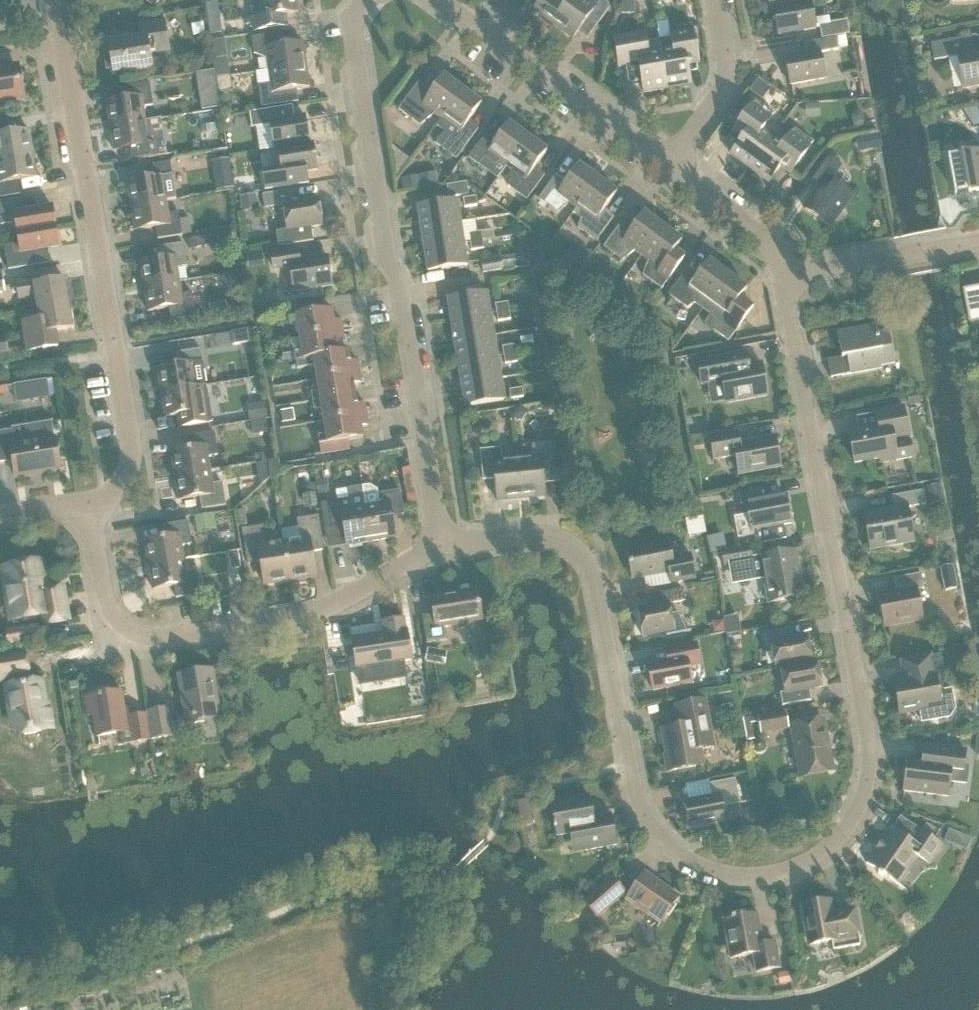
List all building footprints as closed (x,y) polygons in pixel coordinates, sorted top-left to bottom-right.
[(296,0),(260,0),(261,7),(251,8),(254,31),(278,27),(277,15),(298,12),(296,0)] [(553,24),(570,0),(540,0),(534,9),(553,24)] [(553,24),(573,38),(586,20),(595,27),(610,7),(600,0),(596,6),(588,0),(570,0),(553,24)] [(623,14),(633,14),(633,0),(623,0),(623,14)] [(807,1),(774,7),(778,35),(815,28),(811,1),(807,1)] [(821,38),(849,34),(847,20),(819,24),(821,38)] [(142,41),(109,47),(113,75),(152,68),(149,51),(168,48),(163,22),(140,26),(142,41)] [(671,37),(658,39),(667,88),(690,84),(685,55),(697,53),(691,24),(669,28),(671,37)] [(267,59),(268,70),(306,64),(302,42),(290,44),(288,31),(251,37),(254,53),(267,59)] [(667,88),(658,39),(645,41),(644,33),(614,38),(619,66),(639,63),(644,92),(667,88)] [(973,52),(970,36),(931,44),(934,60),(958,56),(964,87),(978,84),(978,51),(973,52)] [(807,54),(785,58),(790,84),(825,78),(821,52),(838,49),(836,37),(805,43),(807,54)] [(306,64),(268,70),(270,83),(258,84),(261,107),(298,101),(296,89),(309,87),(306,64)] [(16,68),(0,71),(0,102),(21,98),(16,68)] [(441,119),(463,89),(443,75),(428,96),(415,87),(398,109),(419,125),(434,114),(441,119)] [(106,103),(110,126),(145,121),(143,106),(153,105),(149,83),(112,89),(114,102),(106,103)] [(201,110),(221,107),(218,88),(198,91),(201,110)] [(482,103),(463,89),(441,119),(437,126),(444,131),(435,143),(456,159),(478,128),(468,121),(482,103)] [(749,168),(779,128),(768,120),(774,113),(756,100),(739,123),(748,130),(731,154),(749,168)] [(278,148),(309,143),(305,115),(278,120),(276,108),(249,112),(251,127),(261,126),(262,131),(271,130),(273,147),(277,147),(278,148)] [(33,153),(30,131),(6,135),(3,120),(0,120),(0,159),(33,153)] [(147,135),(145,121),(110,126),(114,151),(135,147),(137,159),(161,155),(157,133),(147,135)] [(207,132),(216,131),(215,123),(206,124),(207,132)] [(506,166),(528,137),(509,123),(493,144),(483,137),(468,157),(479,165),(484,157),(495,165),(499,161),(506,166)] [(790,135),(779,128),(749,168),(768,182),(786,158),(796,165),(813,142),(795,128),(790,135)] [(528,137),(506,166),(513,171),(508,186),(526,200),(542,179),(532,171),(547,150),(528,137)] [(309,143),(278,148),(281,169),(263,171),(266,190),(292,185),(290,174),(318,169),(313,143),(309,143)] [(948,156),(955,195),(978,190),(978,150),(948,156)] [(0,159),(0,197),(16,195),(13,181),(37,176),(33,153),(0,159)] [(829,226),(852,195),(830,179),(840,165),(827,156),(811,179),(821,186),(805,209),(829,226)] [(127,181),(131,206),(166,200),(164,186),(174,185),(170,162),(146,166),(148,178),(127,181)] [(576,208),(598,178),(579,164),(566,181),(556,174),(538,199),(557,213),(569,203),(576,208)] [(216,174),(218,190),(234,187),(232,171),(216,174)] [(617,192),(598,178),(576,208),(583,213),(577,227),(596,241),(614,216),(604,209),(617,192)] [(448,197),(469,194),(467,182),(447,185),(448,197)] [(292,203),(290,190),(262,194),(264,208),(283,205),(287,231),(277,232),(279,246),(313,241),(311,227),(322,225),(318,199),(292,203)] [(478,205),(476,196),(463,198),(464,207),(478,205)] [(56,226),(53,206),(21,212),(18,198),(0,201),(0,219),(1,224),(15,222),(17,233),(56,226)] [(421,227),(461,221),(457,199),(417,205),(421,227)] [(168,214),(166,200),(131,206),(135,230),(156,227),(158,239),(182,235),(178,212),(168,214)] [(641,255),(663,226),(644,212),(628,233),(618,226),(603,246),(622,260),(634,250),(641,255)] [(461,221),(421,227),(424,249),(464,243),(461,221)] [(56,226),(17,233),(19,243),(4,246),(8,269),(30,266),(27,252),(60,246),(56,226)] [(663,226),(641,255),(648,260),(642,275),(661,289),(676,269),(686,256),(676,248),(682,240),(663,226)] [(468,232),(470,241),(483,239),(482,230),(468,232)] [(484,248),(483,239),(470,241),(471,250),(484,248)] [(464,243),(424,249),(428,271),(467,265),(464,243)] [(140,264),(144,287),(179,281),(177,269),(187,267),(183,245),(159,249),(161,260),(140,264)] [(293,292),(332,285),(327,256),(300,260),(298,247),(270,252),(273,267),(289,264),(293,292)] [(504,269),(502,256),(481,259),(484,272),(504,269)] [(694,303),(702,309),(728,274),(709,260),(693,281),(683,274),(668,294),(687,308),(694,303)] [(728,274),(702,309),(709,314),(703,323),(728,341),(754,306),(741,296),(747,288),(728,274)] [(37,308),(68,304),(64,279),(39,283),(38,278),(15,282),(18,299),(35,296),(37,308)] [(182,296),(179,281),(144,287),(148,313),(169,309),(171,321),(195,317),(192,295),(182,296)] [(966,291),(971,320),(978,319),(978,288),(966,291)] [(451,319),(491,313),(487,291),(447,298),(451,319)] [(495,303),(496,312),(509,310),(508,301),(495,303)] [(227,313),(225,303),(208,305),(209,316),(227,313)] [(72,328),(68,304),(37,308),(39,320),(23,323),(27,352),(59,347),(57,330),(72,328)] [(302,306),(287,308),(290,326),(298,324),(302,350),(294,352),(297,369),(313,366),(318,392),(311,393),(314,409),(321,408),(326,434),(318,436),(321,453),(350,448),(348,440),(363,437),(361,426),(369,425),(365,403),(357,404),(354,384),(361,382),(357,360),(350,361),(349,351),(339,353),(337,343),(344,342),(341,320),(334,321),(332,310),(303,315),(302,306)] [(511,319),(509,310),(496,312),(498,321),(511,319)] [(491,313),(451,319),(454,341),(494,335),(491,313)] [(880,365),(894,362),(888,333),(879,335),(877,325),(837,333),(842,357),(829,360),(833,377),(881,368),(880,365)] [(230,332),(232,345),(253,341),(251,329),(230,332)] [(494,335),(454,341),(458,363),(498,356),(494,335)] [(504,355),(517,353),(516,344),(502,346),(504,355)] [(161,393),(197,387),(194,373),(204,372),(200,350),(177,353),(179,365),(157,369),(161,393)] [(518,361),(517,353),(504,355),(505,363),(518,361)] [(726,403),(767,395),(762,363),(729,369),(727,355),(697,361),(701,384),(722,380),(726,403)] [(498,356),(458,363),(462,384),(501,378),(498,356)] [(501,378),(462,384),(465,406),(505,399),(501,378)] [(22,383),(13,385),(14,385),(16,402),(50,397),(47,380),(47,379),(22,383)] [(206,386),(197,387),(161,393),(165,417),(186,413),(188,426),(212,422),(208,398),(206,386)] [(524,397),(523,388),(509,390),(511,399),(524,397)] [(254,406),(255,417),(267,415),(265,404),(254,406)] [(854,463),(895,456),(895,460),(912,457),(903,406),(875,411),(878,428),(849,433),(854,463)] [(513,413),(514,417),(517,420),(521,419),(524,415),(524,411),(520,408),(516,409),(513,413)] [(251,422),(252,432),(268,429),(266,420),(251,422)] [(0,432),(0,462),(12,460),(15,477),(60,469),(52,421),(17,427),(17,429),(0,432)] [(739,473),(780,466),(775,437),(739,444),(737,431),(709,436),(714,459),(735,455),(739,473)] [(171,451),(175,476),(210,470),(208,456),(217,455),(214,432),(186,436),(188,449),(171,451)] [(516,456),(521,498),(545,496),(543,473),(554,472),(551,443),(532,444),(529,455),(516,456)] [(521,498),(516,456),(501,458),(500,448),(480,450),(483,479),(495,478),(497,501),(521,498)] [(212,484),(210,470),(175,476),(179,500),(200,496),(202,509),(225,505),(222,482),(212,484)] [(361,486),(371,541),(395,537),(392,516),(404,514),(400,490),(377,494),(376,490),(369,485),(361,486)] [(371,541),(361,486),(348,488),(350,499),(327,502),(331,526),(343,524),(347,545),(371,541)] [(754,530),(791,524),(786,495),(768,499),(766,487),(738,492),(741,504),(746,503),(748,514),(734,517),(738,539),(755,535),(754,530)] [(907,507),(926,504),(924,491),(892,496),(894,509),(864,515),(870,548),(913,541),(907,507)] [(315,496),(302,498),(304,512),(317,511),(315,496)] [(289,579),(283,544),(266,547),(263,526),(248,529),(245,508),(235,510),(238,530),(242,530),(248,563),(260,561),(264,583),(289,579)] [(283,544),(289,579),(315,575),(311,552),(324,550),(318,516),(297,519),(301,541),(283,544)] [(145,541),(149,565),(184,559),(181,545),(191,544),(187,521),(164,525),(166,537),(145,541)] [(670,583),(695,578),(691,554),(672,558),(669,543),(627,551),(631,577),(668,571),(670,583)] [(724,566),(752,561),(749,547),(722,552),(724,566)] [(768,602),(804,596),(796,551),(759,558),(768,602)] [(186,573),(184,559),(149,565),(153,589),(174,585),(176,598),(200,594),(196,571),(186,573)] [(47,582),(44,561),(0,568),(8,621),(41,615),(43,623),(70,619),(65,587),(47,589),(46,582),(47,582)] [(917,590),(924,588),(921,573),(893,578),(896,593),(878,597),(884,626),(922,619),(917,590)] [(669,604),(685,601),(682,589),(659,593),(661,605),(638,609),(643,637),(666,632),(666,636),(687,632),(678,612),(671,614),(669,604)] [(477,590),(431,597),(434,614),(422,616),(426,643),(447,640),(444,625),(481,619),(477,590)] [(392,663),(411,659),(404,618),(382,622),(384,633),(353,638),(358,668),(365,667),(381,681),(392,663)] [(7,648),(42,642),(39,623),(4,629),(7,648)] [(775,667),(796,663),(811,660),(807,637),(795,640),(793,627),(764,633),(766,645),(771,645),(775,667)] [(688,667),(700,664),(696,643),(672,648),(674,660),(648,665),(653,690),(691,683),(688,667)] [(53,728),(48,703),(44,704),(41,681),(29,683),(28,677),(29,677),(25,653),(0,658),(0,682),(6,681),(15,729),(22,733),(53,728)] [(932,671),(944,669),(941,655),(902,662),(904,676),(908,675),(909,682),(895,684),(900,713),(941,705),(936,677),(933,678),(932,671)] [(809,688),(821,686),(817,662),(797,666),(780,670),(785,692),(780,693),(782,706),(811,700),(809,688)] [(220,719),(212,669),(178,674),(185,724),(220,719)] [(127,731),(121,691),(87,697),(90,714),(94,713),(98,736),(127,731)] [(699,750),(716,747),(708,700),(677,705),(680,726),(663,729),(668,754),(664,755),(667,771),(702,765),(699,750)] [(147,711),(151,739),(173,736),(169,707),(147,711)] [(134,742),(150,739),(145,713),(129,716),(134,742)] [(761,732),(788,727),(785,713),(759,718),(761,732)] [(801,778),(832,772),(822,720),(792,726),(800,771),(801,778)] [(963,766),(965,750),(937,745),(936,761),(908,758),(904,791),(947,796),(949,781),(966,783),(968,766),(963,766)] [(722,807),(740,803),(735,779),(710,784),(712,796),(685,801),(690,828),(725,821),(722,807)] [(611,812),(593,815),(589,795),(551,802),(557,836),(569,834),(572,853),(617,845),(611,812)] [(530,799),(517,802),(521,824),(534,822),(530,799)] [(930,864),(943,845),(920,829),(912,841),(891,827),(866,863),(897,884),(916,855),(930,864)] [(966,849),(970,839),(949,830),(945,840),(966,849)] [(661,922),(678,897),(644,873),(627,898),(661,922)] [(627,893),(612,876),(581,902),(596,919),(627,893)] [(833,950),(860,945),(854,913),(832,917),(829,901),(803,906),(810,945),(832,941),(833,950)] [(757,972),(780,968),(775,942),(763,944),(758,914),(724,920),(731,959),(754,954),(757,972)]
